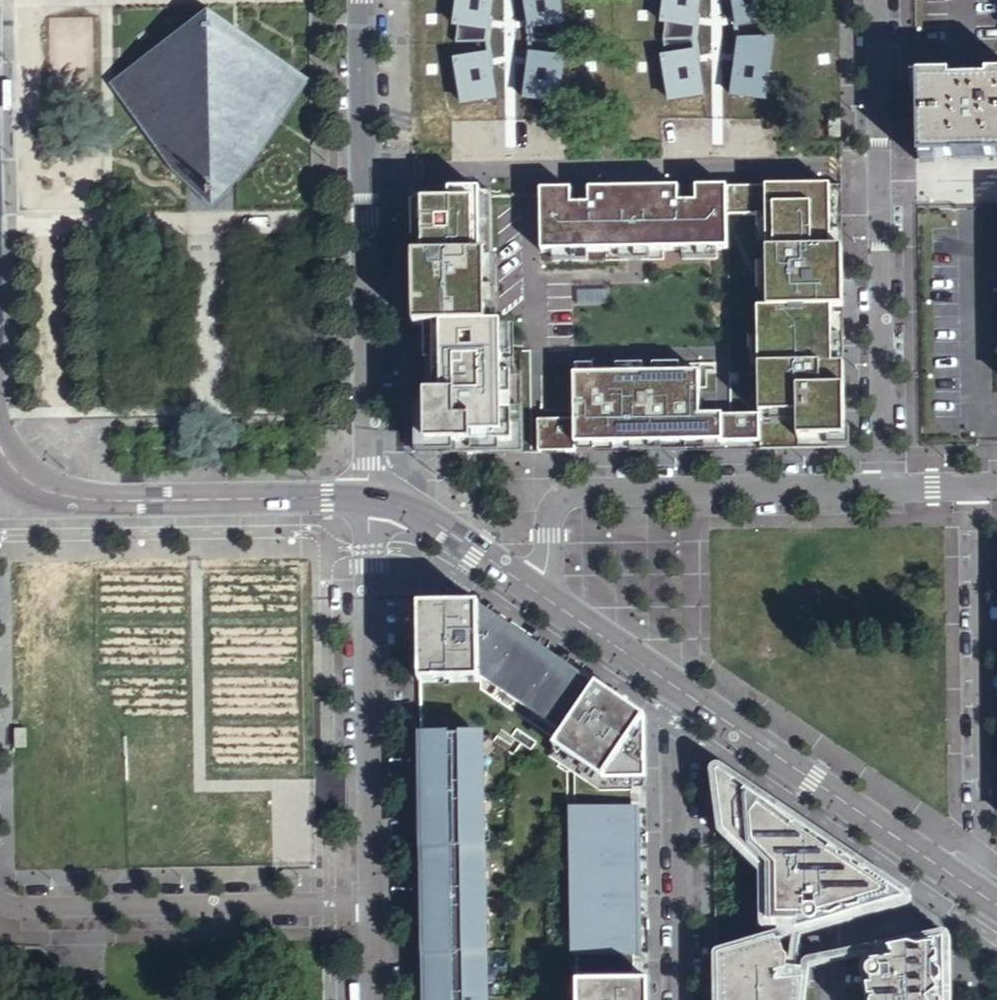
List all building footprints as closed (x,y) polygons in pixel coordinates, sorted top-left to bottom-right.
[(184,40),(113,82),(174,168),(187,178),(197,177),(203,188),(219,187),(226,175),(237,178),(247,169),(306,85),(236,37),(228,39),(215,27),(211,25),(207,27),(189,40),(184,40)] [(921,132),(921,159),(996,159),(996,79),(988,79),(987,85),(950,86),(951,81),(920,80),(921,132)] [(760,446),(851,446),(846,185),(759,185),(724,185),(725,215),(770,213),(773,305),(756,305),(759,414),(760,446)] [(490,190),(412,191),(413,298),(414,325),(427,325),(487,324),(485,254),(491,254),(490,190)] [(496,254),(485,254),(487,324),(497,324),(496,254)] [(428,394),(415,394),(415,441),(415,453),(482,452),(481,443),(512,443),(511,375),(502,375),(502,350),(502,324),(497,324),(427,325),(428,394)] [(511,350),(502,350),(502,375),(511,375),(511,350)] [(537,418),(538,452),(760,446),(759,414),(722,414),(721,372),(578,373),(578,417),(537,418)] [(522,375),(511,375),(512,443),(481,443),(482,452),(523,452),(522,375)] [(422,602),(422,678),(481,680),(561,739),(553,753),(604,790),(648,789),(647,716),(484,602),(422,602)] [(423,733),(427,999),(492,999),(488,732),(423,733)] [(715,771),(720,836),(760,872),(766,925),(782,930),(782,937),(718,952),(718,999),(808,999),(812,975),(790,976),(786,943),(913,903),(914,893),(728,769),(718,765),(715,771)] [(645,806),(574,806),(574,955),(645,955),(645,806)] [(870,999),(952,999),(951,932),(859,951),(870,999)] [(580,980),(580,999),(653,999),(652,979),(580,980)]
